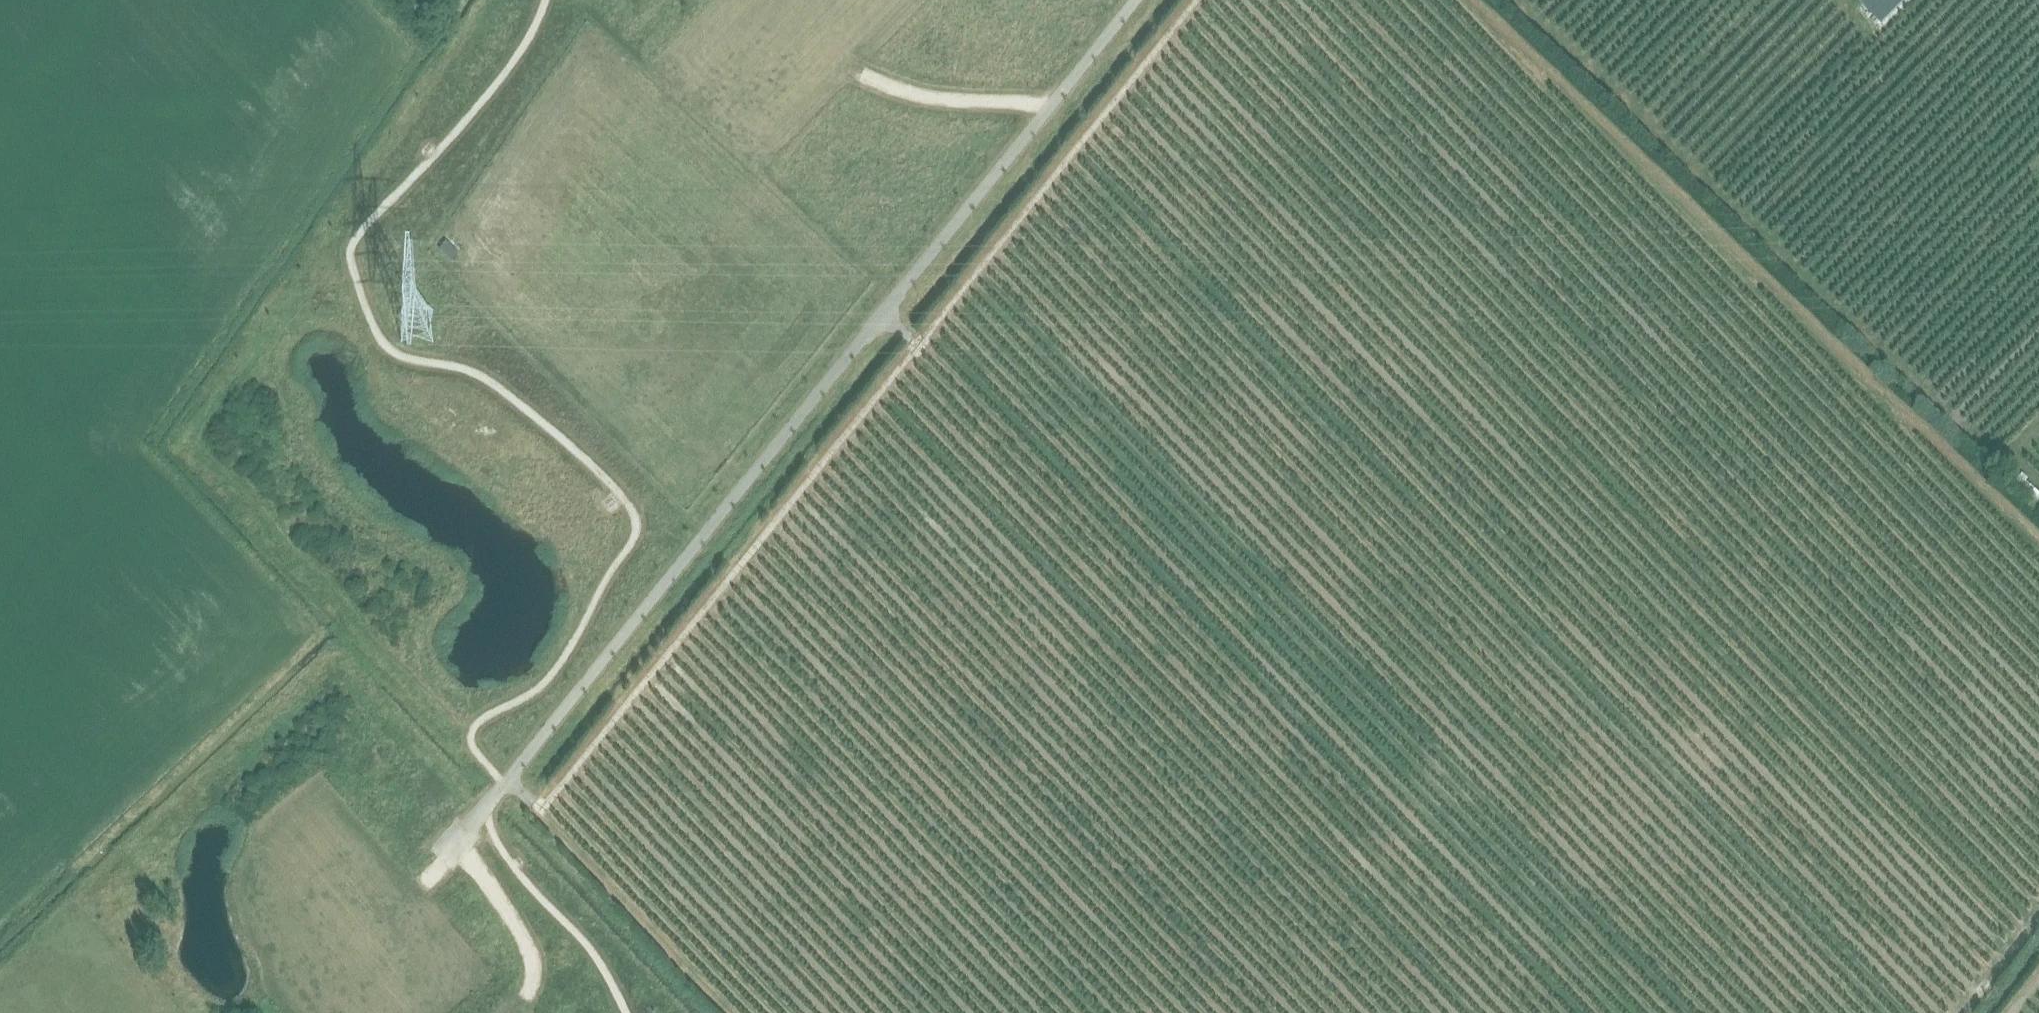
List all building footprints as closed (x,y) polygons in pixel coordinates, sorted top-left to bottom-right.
[(2022,474),(2019,478),(2005,464),(1998,471),(2035,506),(2038,501),(2038,490),(2022,474)]
